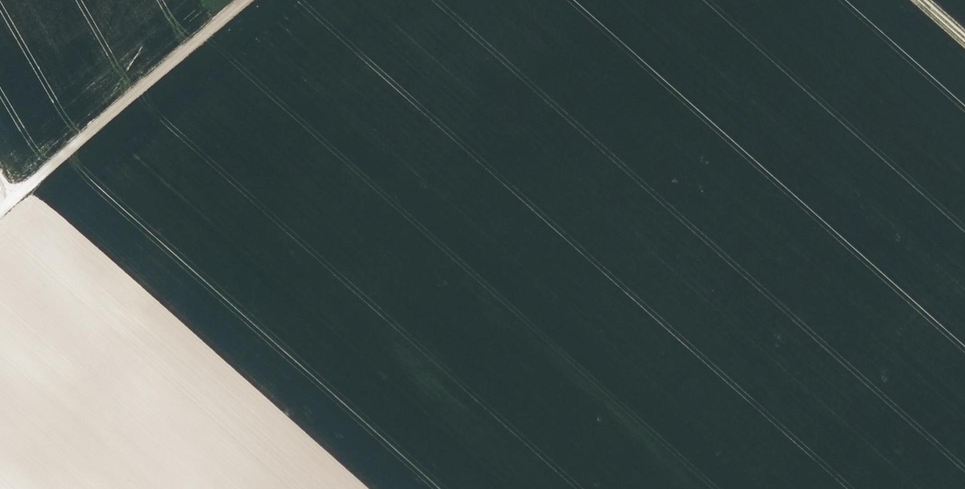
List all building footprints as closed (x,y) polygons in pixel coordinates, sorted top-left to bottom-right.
[(23,326),(23,331),(33,331),(34,332),(120,330),(125,334),(133,334),(135,332),(131,329),(119,329),(119,313),(110,314),(103,308),(102,300),(108,300),(103,297),(86,297),(86,291),(80,299),(71,299),(69,298),(69,293),(58,293),(57,292),(53,296),(53,309),(58,309),(54,315),(31,316),(23,326)]
